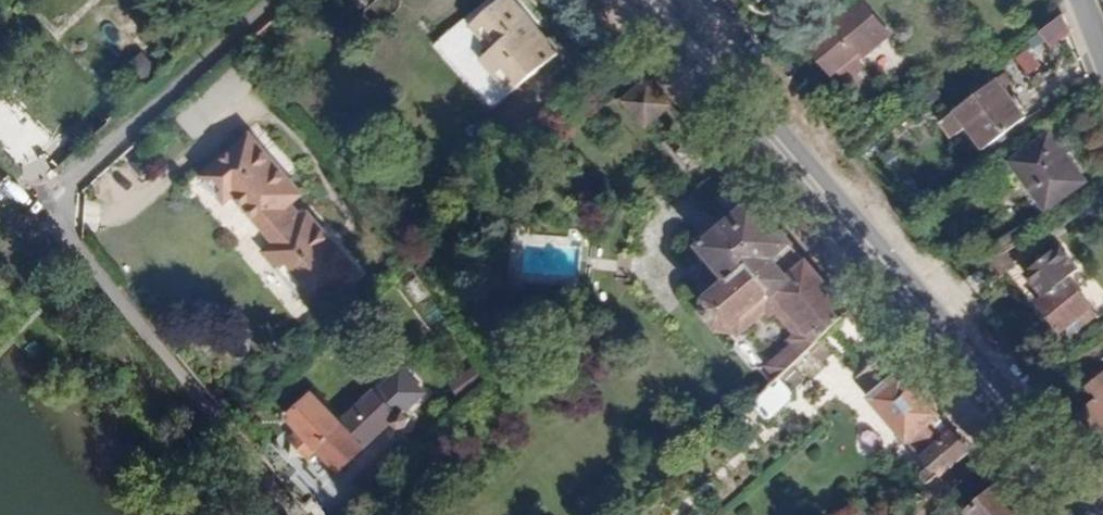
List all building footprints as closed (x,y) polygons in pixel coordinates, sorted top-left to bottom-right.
[(511,98),(554,61),(504,3),(469,32),(491,58),(483,66),(511,98)] [(838,27),(812,49),(833,74),(860,51),(865,58),(890,36),(865,7),(839,29),(838,27)] [(1038,28),(1049,46),(1072,32),(1061,14),(1038,28)] [(647,73),(618,98),(644,128),(673,103),(647,73)] [(1030,114),(1003,76),(963,105),(990,144),(1030,114)] [(1085,179),(1050,130),(1005,163),(1040,210),(1085,179)] [(300,194),(251,137),(206,177),(226,201),(235,193),(278,243),(268,252),(319,308),(360,272),(310,214),(305,219),(291,204),(300,194)] [(829,327),(850,308),(756,199),(749,205),(705,244),(714,256),(707,261),(704,284),(712,295),(708,298),(707,309),(720,323),(733,321),(773,287),(818,339),(829,327)] [(1009,250),(1019,244),(1011,232),(976,258),(983,267),(985,266),(1009,250)] [(1082,266),(1062,243),(1030,270),(1050,293),(1044,299),(1068,327),(1069,325),(1077,333),(1102,311),(1072,274),(1082,266)] [(1019,263),(1009,250),(985,266),(996,280),(1019,263)] [(808,349),(818,339),(773,287),(733,321),(739,329),(768,305),(798,341),(772,365),(780,375),(808,349)] [(842,342),(829,327),(818,339),(808,349),(820,362),(842,342)] [(921,474),(930,484),(970,446),(876,339),(855,357),(864,369),(856,377),(932,464),(921,474)] [(777,377),(790,390),(820,362),(808,349),(780,375),(777,377)] [(311,393),(287,416),(299,428),(291,436),(308,455),(317,446),(337,468),(388,420),(394,425),(404,425),(405,416),(399,409),(418,390),(396,366),(338,421),(311,393)] [(456,393),(478,375),(470,366),(448,383),(456,393)] [(750,403),(763,418),(792,392),(790,390),(777,377),(765,389),(750,403)] [(1076,410),(1097,433),(1102,428),(1102,385),(1076,410)] [(1001,482),(971,509),(977,514),(1029,514),(1001,482)] [(949,497),(935,510),(940,514),(964,514),(949,497)]
